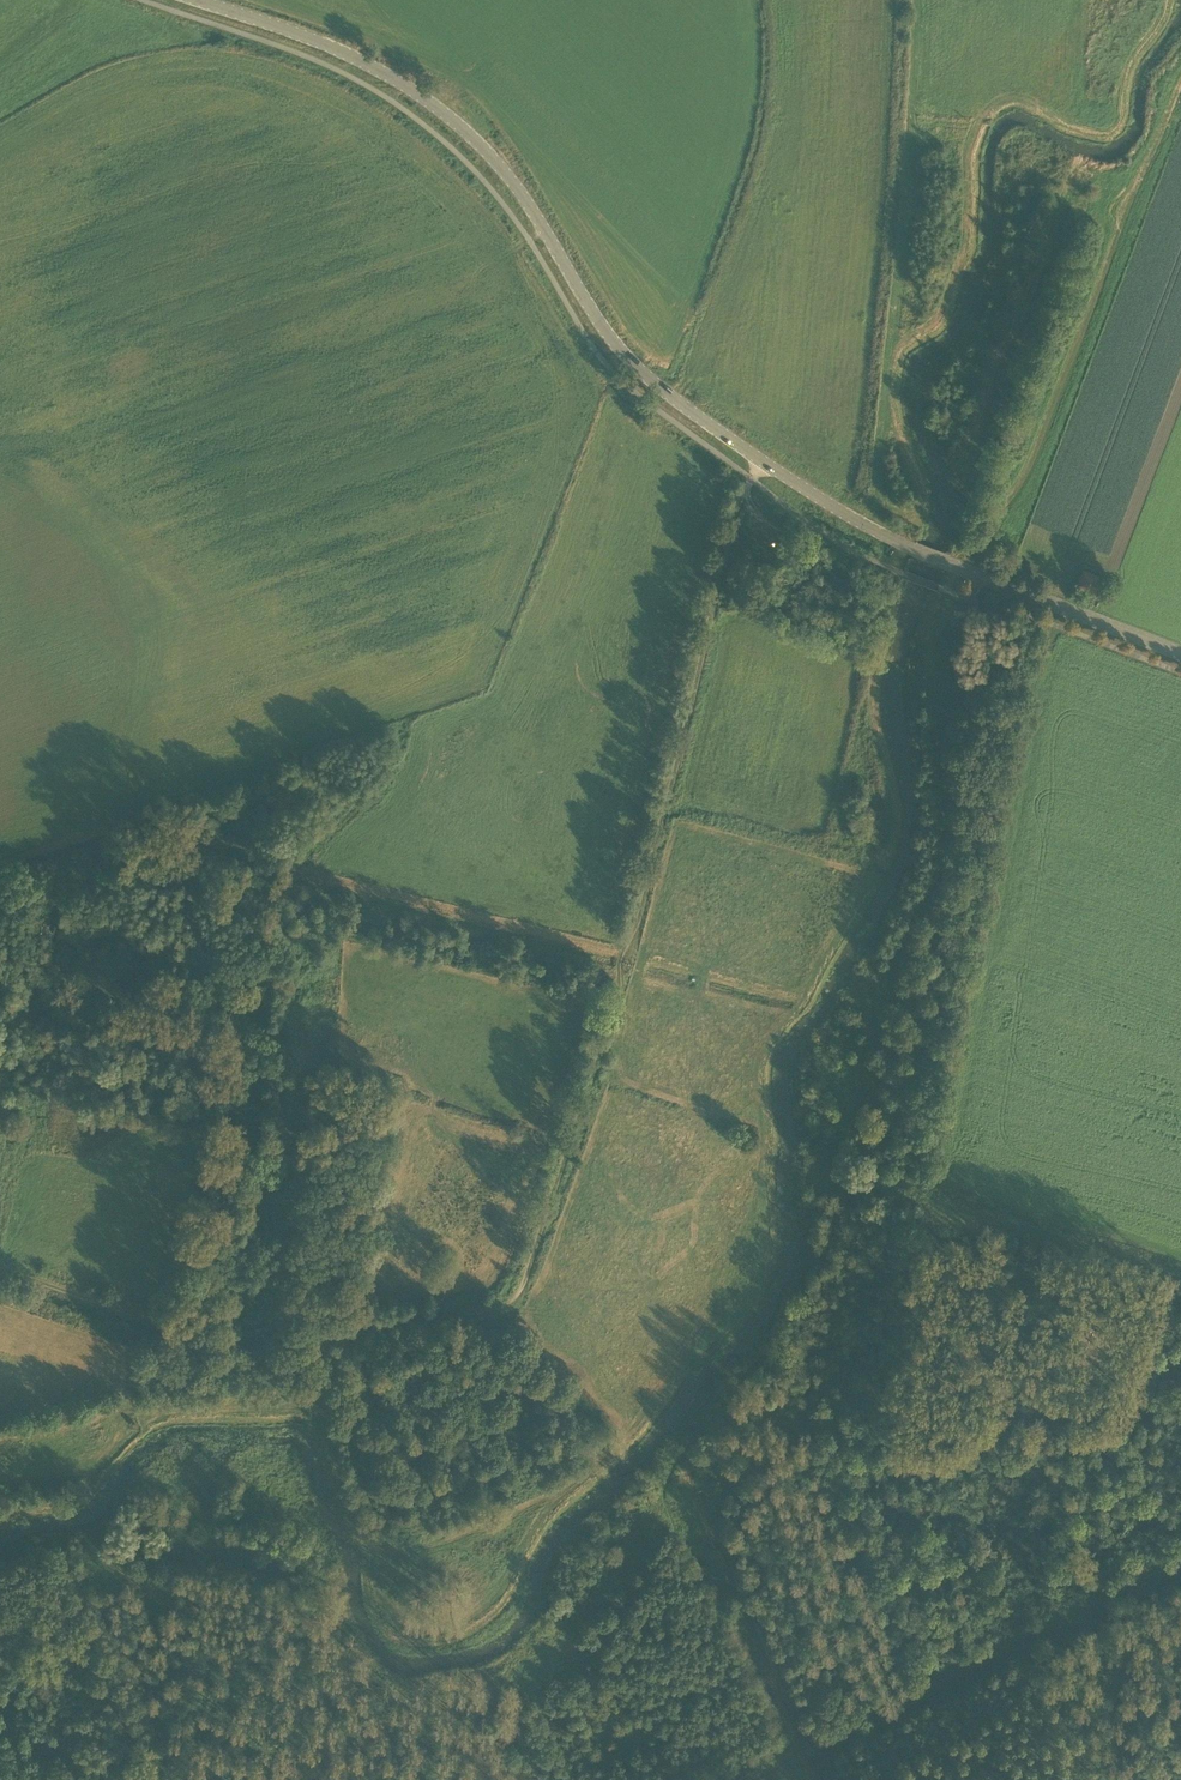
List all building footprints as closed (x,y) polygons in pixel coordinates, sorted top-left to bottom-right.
[(1099,593),(1105,578),(1084,570),(1078,585),(1099,593)]
